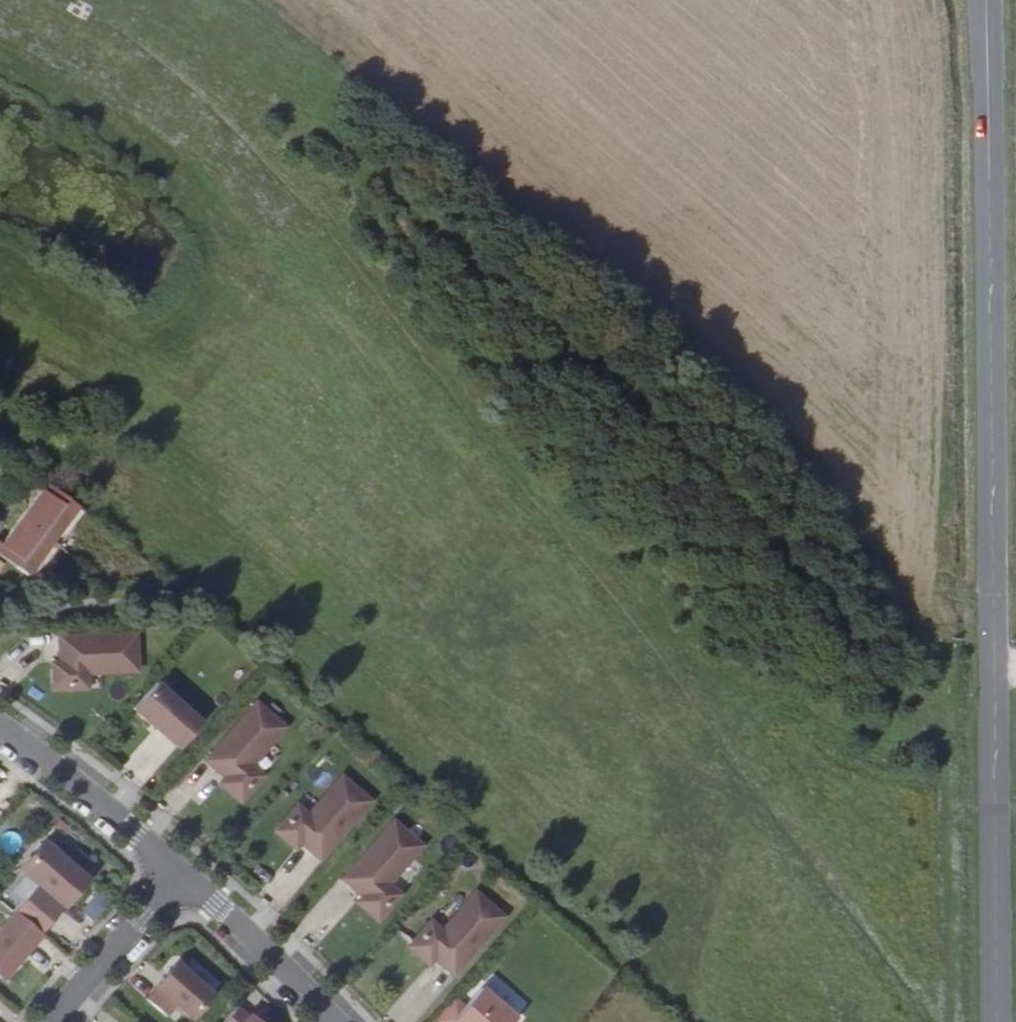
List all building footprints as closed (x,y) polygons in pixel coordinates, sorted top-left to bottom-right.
[(38,479),(32,487),(39,491),(0,545),(0,556),(27,576),(38,562),(44,566),(73,526),(66,522),(77,508),(38,479)] [(136,634),(58,637),(59,662),(51,662),(52,691),(87,689),(86,674),(137,672),(136,634)] [(199,722),(155,683),(132,710),(176,748),(199,722)] [(256,702),(205,761),(224,777),(219,784),(240,802),(263,776),(251,766),(285,727),(256,702)] [(307,816),(296,806),(273,832),(294,851),(300,844),(319,861),(370,802),(341,777),(307,816)] [(421,847),(392,822),(341,880),(360,897),(355,903),(376,922),(399,896),(388,886),(421,847)] [(19,871),(35,885),(22,900),(48,923),(86,880),(43,842),(19,871)] [(92,923),(109,900),(94,889),(77,913),(92,923)] [(441,931),(430,922),(407,948),(428,966),(433,960),(452,976),(503,918),(474,893),(441,931)] [(0,928),(0,978),(2,979),(40,935),(14,912),(0,928)] [(212,994),(176,964),(145,999),(170,1021),(182,1006),(193,1016),(212,994)] [(433,1021),(434,1021),(512,1021),(515,1018),(480,988),(464,1007),(454,998),(433,1021)] [(237,1007),(224,1021),(255,1021),(237,1007)]
